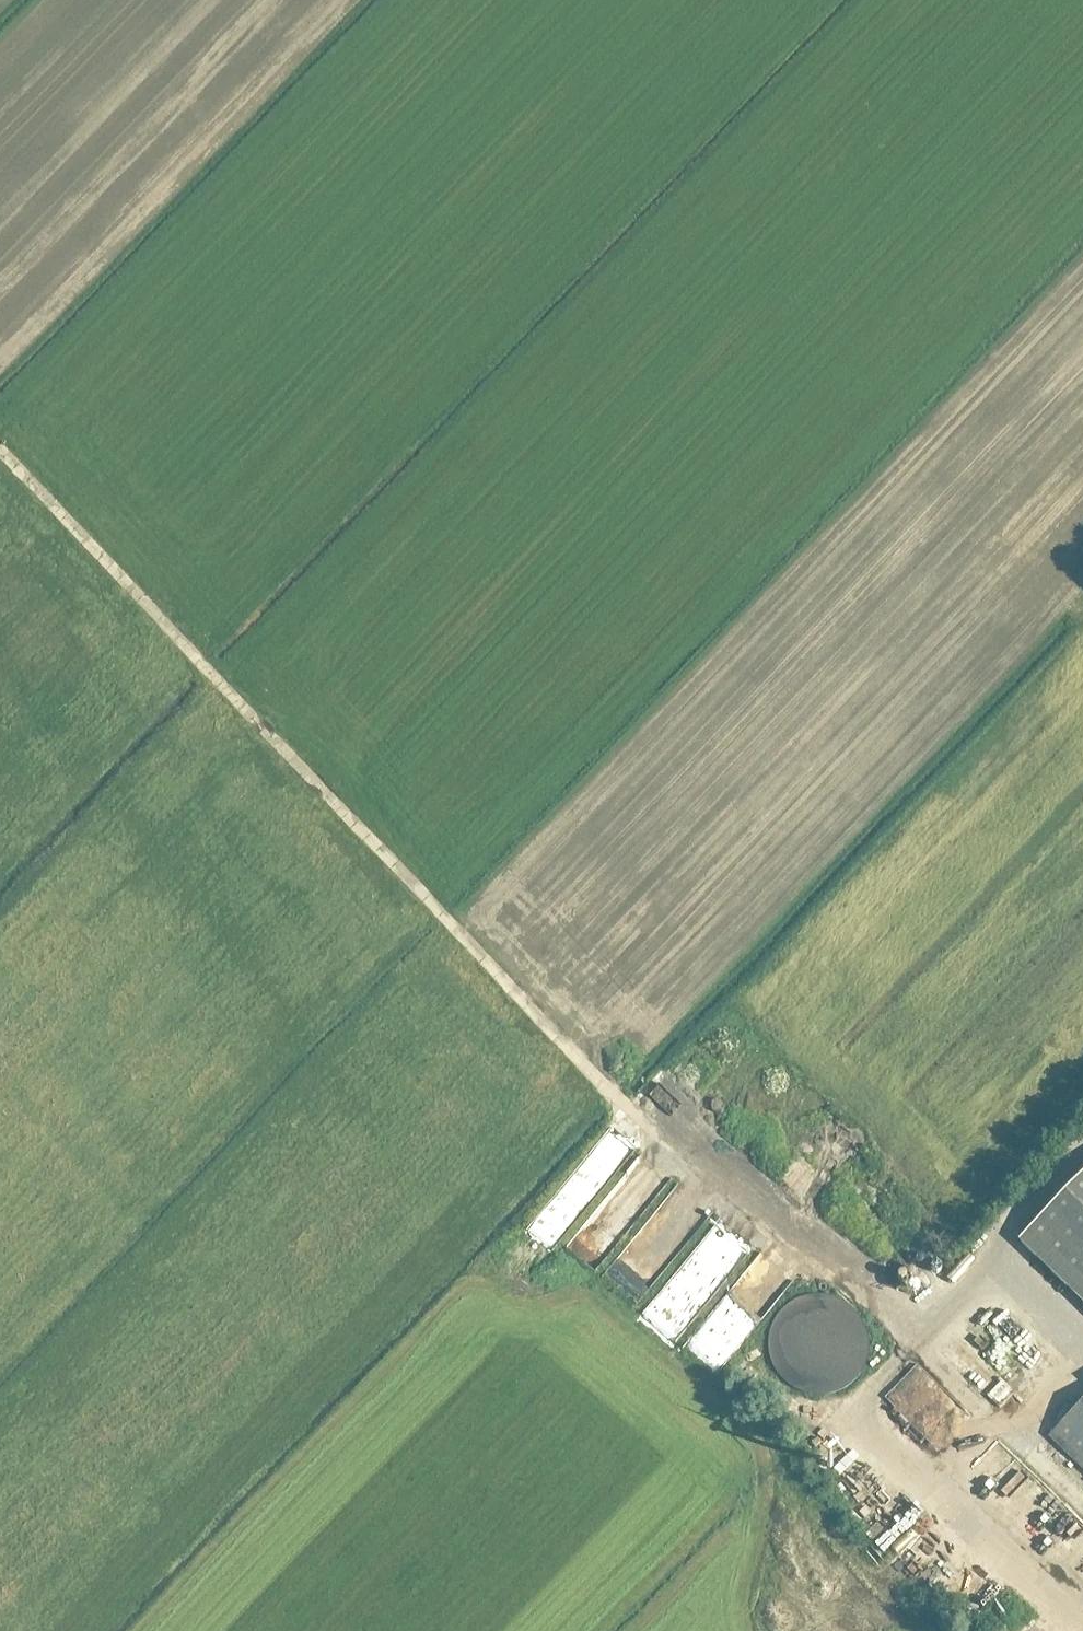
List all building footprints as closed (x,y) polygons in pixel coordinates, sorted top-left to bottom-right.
[(1018,1238),(1082,1302),(1082,1170),(1018,1238)] [(690,1275),(723,1229),(692,1207),(659,1253),(690,1275)] [(694,1284),(763,1325),(781,1294),(749,1275),(755,1264),(728,1248),(742,1224),(733,1219),(717,1246),(717,1245),(694,1284)] [(801,1386),(816,1390),(830,1389),(844,1385),(856,1376),(865,1364),(871,1351),(872,1336),(869,1322),(863,1310),(853,1300),(841,1292),(828,1289),(814,1289),(800,1293),(788,1300),(778,1311),(772,1324),(770,1339),(772,1354),(778,1368),(788,1379),(801,1386)] [(915,1426),(920,1421),(924,1425),(940,1408),(900,1371),(880,1393),(915,1426)] [(1050,1434),(1082,1465),(1082,1399),(1050,1434)]
